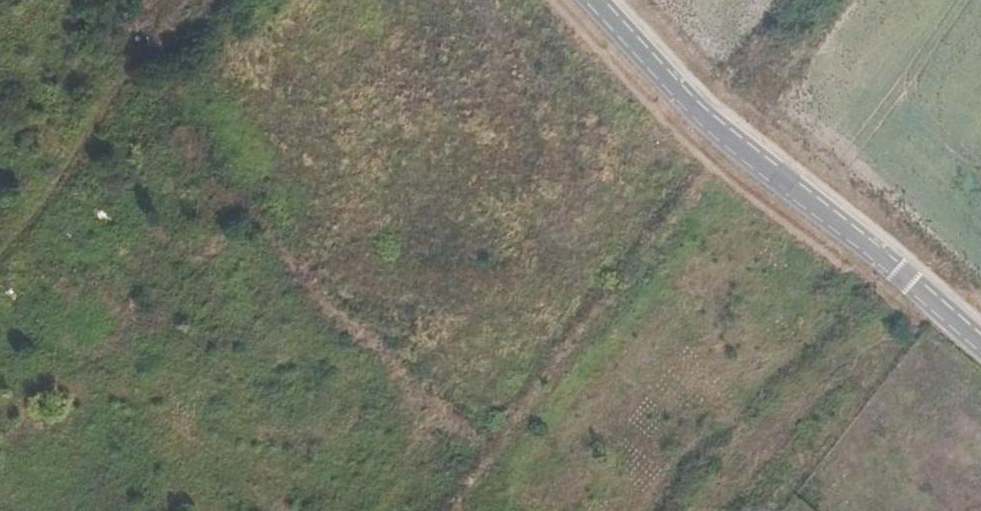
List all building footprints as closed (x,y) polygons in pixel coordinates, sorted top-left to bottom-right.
[(805,42),(799,37),(794,44),(801,48),(805,42)]
